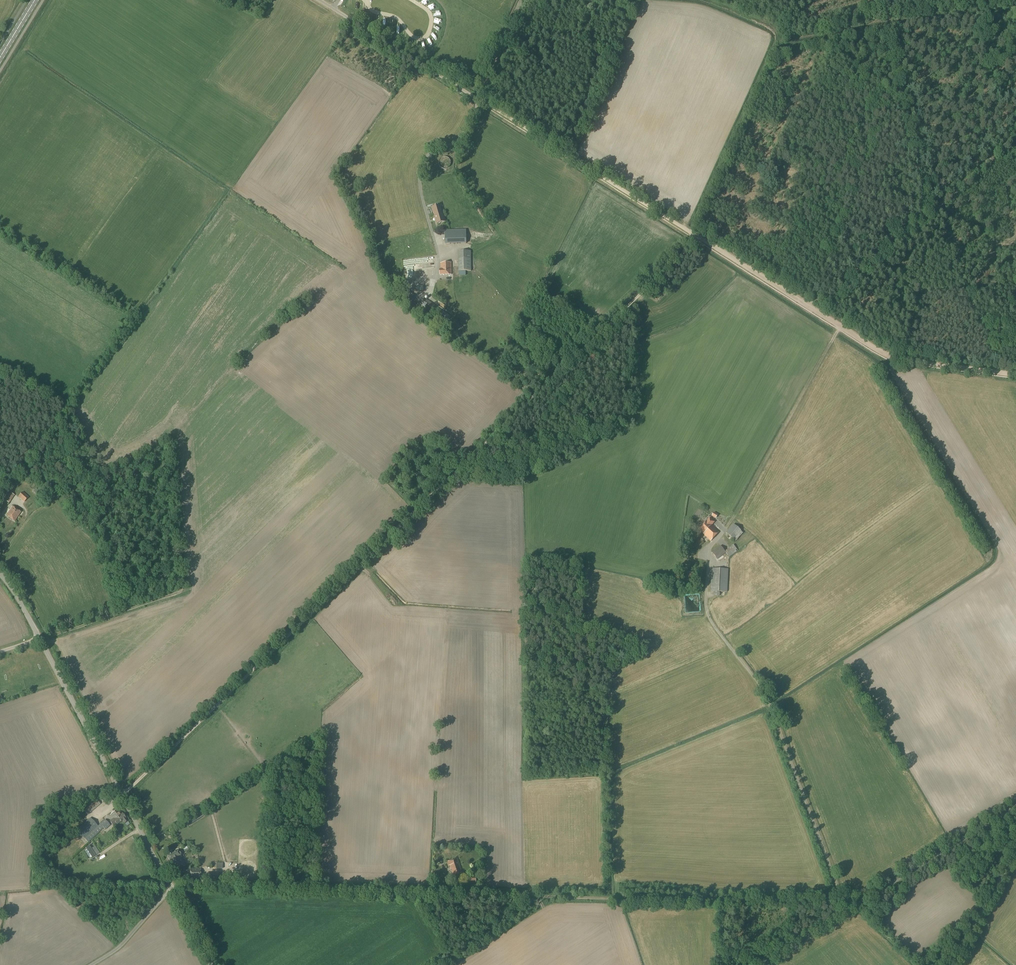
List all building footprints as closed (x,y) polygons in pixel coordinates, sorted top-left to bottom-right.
[(436,224),(445,222),(440,205),(432,208),(436,224)] [(445,245),(466,244),(466,229),(444,230),(445,245)] [(458,275),(465,275),(465,271),(471,271),(471,251),(458,251),(458,275)] [(439,275),(451,275),(451,263),(440,263),(441,270),(439,270),(439,275)] [(411,304),(415,297),(407,291),(402,297),(411,304)] [(36,488),(33,492),(38,496),(43,491),(39,488),(37,490),(36,488)] [(9,503),(14,495),(9,492),(4,500),(9,503)] [(24,502),(28,497),(22,492),(18,497),(24,502)] [(14,521),(20,512),(12,507),(6,516),(14,521)] [(710,541),(718,532),(711,525),(714,522),(709,518),(699,530),(710,541)] [(745,530),(736,521),(733,524),(725,533),(736,542),(743,533),(745,530)] [(696,549),(704,543),(701,539),(690,547),(692,550),(695,548),(696,549)] [(717,560),(726,553),(724,551),(720,546),(712,552),(717,560)] [(727,592),(728,569),(711,568),(710,592),(714,592),(715,596),(719,596),(719,592),(727,592)] [(103,802),(100,799),(98,801),(94,804),(97,807),(103,802)] [(118,809),(109,815),(112,819),(109,821),(112,825),(115,823),(117,825),(122,821),(124,824),(128,821),(122,813),(121,813),(118,809)] [(110,825),(105,819),(98,826),(90,818),(77,830),(88,843),(97,834),(102,830),(103,828),(104,829),(105,830),(110,825)] [(91,858),(95,856),(89,846),(85,848),(91,858)] [(179,853),(178,851),(167,856),(174,871),(185,866),(180,855),(183,854),(182,852),(179,853)] [(462,873),(457,859),(447,862),(448,866),(450,866),(453,876),(462,873)] [(200,878),(200,869),(190,869),(190,878),(200,878)]
